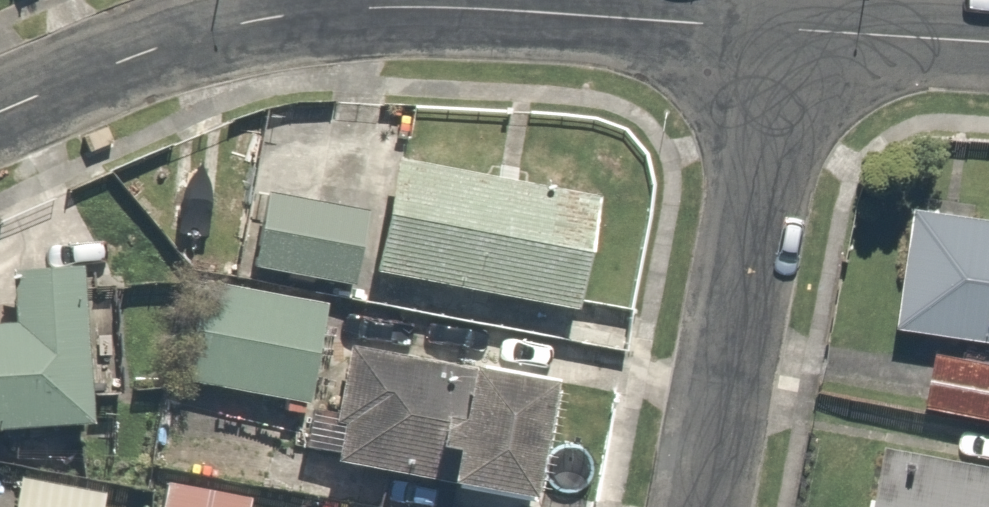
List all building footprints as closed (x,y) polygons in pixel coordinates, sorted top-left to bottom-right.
[(589,193),(388,153),(364,272),(565,312),(589,193)] [(368,204),(270,185),(255,262),(353,281),(368,204)] [(912,206),(893,324),(988,340),(988,218),(912,206)] [(321,290),(182,267),(165,370),(304,393),(321,290)] [(73,268),(1,271),(3,328),(0,328),(0,429),(78,425),(73,268)] [(931,338),(919,399),(988,413),(988,349),(931,338)] [(544,389),(343,350),(321,462),(522,502),(544,389)] [(877,449),(866,506),(988,506),(988,470),(877,449)] [(8,466),(3,506),(93,506),(97,477),(8,466)] [(158,472),(154,506),(237,506),(240,482),(158,472)]
